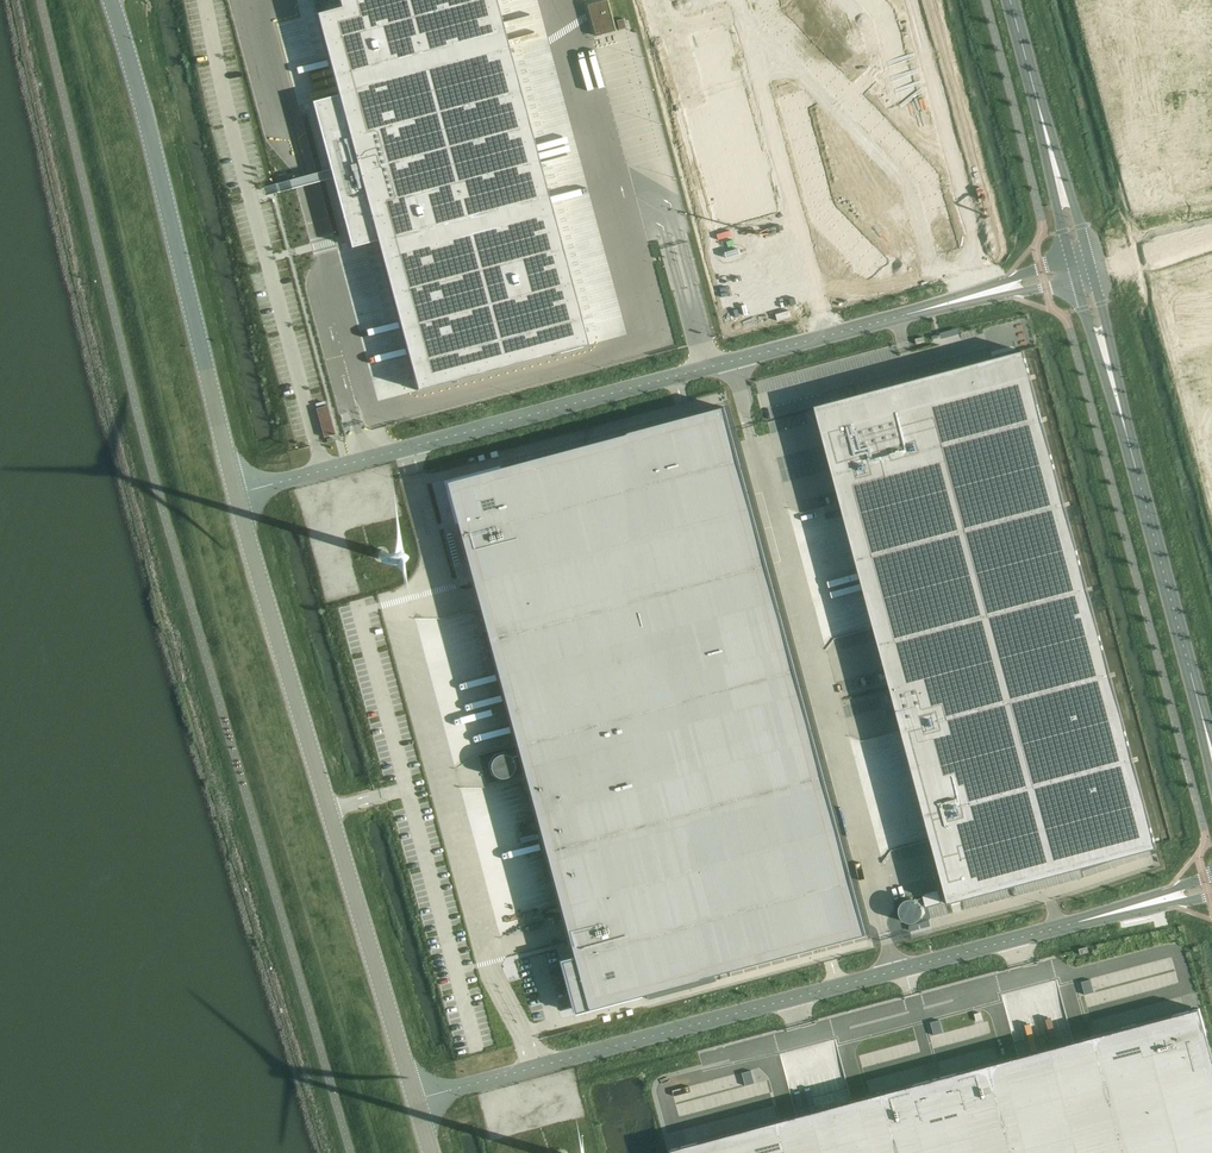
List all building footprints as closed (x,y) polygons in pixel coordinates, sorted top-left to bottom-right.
[(340,7),(316,13),(338,95),(313,102),(330,167),(339,199),(343,214),(351,245),(351,247),(352,246),(354,246),(376,240),(377,240),(377,241),(405,346),(416,386),(417,390),(588,345),(495,0),(338,0),(340,7)] [(588,4),(596,36),(616,30),(608,0),(605,0),(588,4)] [(755,2),(761,24),(765,28),(780,14),(779,13),(776,0),(763,0),(755,2)] [(853,0),(863,11),(874,0),(853,0)] [(863,11),(873,21),(877,35),(897,30),(892,11),(881,0),(874,0),(863,11)] [(780,14),(765,28),(775,38),(790,24),(780,14)] [(790,24),(775,38),(784,49),(800,34),(790,24)] [(711,106),(685,113),(705,191),(731,184),(740,218),(774,209),(765,173),(768,172),(764,160),(761,161),(725,28),(692,37),(711,106)] [(897,30),(877,35),(880,49),(900,44),(897,30)] [(800,34),(784,49),(794,59),(809,44),(800,34)] [(809,44),(794,59),(804,69),(819,54),(809,44)] [(900,44),(880,49),(884,63),(904,57),(900,44)] [(819,54),(804,69),(814,79),(829,65),(819,54)] [(904,57),(884,63),(888,76),(908,71),(904,57)] [(829,65),(814,79),(823,90),(839,75),(829,65)] [(908,71),(888,76),(891,90),(911,85),(908,71)] [(839,75),(823,90),(834,100),(849,86),(839,75)] [(911,85),(891,90),(895,104),(915,99),(911,85)] [(801,95),(781,100),(785,114),(805,109),(801,95)] [(862,100),(848,114),(858,125),(873,110),(862,100)] [(805,109),(785,114),(788,128),(809,123),(805,109)] [(873,110),(858,125),(867,135),(882,121),(873,110)] [(882,121),(867,135),(877,145),(892,131),(882,121)] [(809,123),(788,128),(792,142),(812,136),(809,123)] [(892,131),(877,145),(887,155),(902,141),(892,131)] [(812,136),(792,142),(796,155),(816,150),(812,136)] [(902,141),(887,155),(897,165),(912,151),(902,141)] [(816,150),(796,155),(799,169),(819,164),(816,150)] [(912,151),(897,165),(907,176),(922,161),(912,151)] [(819,164),(799,169),(803,183),(823,177),(819,164)] [(823,177),(803,183),(807,196),(827,191),(823,177)] [(827,191),(807,196),(812,218),(817,223),(831,209),(827,191)] [(941,195),(921,200),(924,214),(944,209),(941,195)] [(831,209),(817,223),(826,233),(841,219),(831,209)] [(944,209),(924,214),(928,228),(948,222),(944,209)] [(841,219),(826,233),(836,243),(851,229),(841,219)] [(948,222),(928,228),(932,241),(952,236),(948,222)] [(851,229),(836,243),(846,253),(861,239),(851,229)] [(952,236),(932,241),(936,255),(956,250),(952,236)] [(861,239),(846,253),(856,263),(871,249),(861,239)] [(871,249),(856,263),(866,274),(881,260),(871,249)] [(817,406),(814,406),(815,407),(861,579),(881,656),(890,689),(1099,634),(1024,354),(1023,351),(1021,352),(1022,354),(1008,358),(1008,357),(1007,356),(1006,356),(1005,356),(1004,356),(1003,356),(1003,357),(1002,357),(1002,358),(1002,359),(1002,360),(982,365),(962,370),(913,384),(818,409),(817,406)] [(722,407),(445,482),(474,593),(518,755),(796,680),(722,407)] [(1099,634),(890,689),(901,730),(948,905),(951,905),(951,903),(950,901),(958,898),(967,896),(983,892),(989,890),(1134,851),(1153,846),(1154,849),(1157,848),(1099,634)] [(796,680),(518,755),(523,774),(572,957),(558,960),(572,1013),(585,1010),(612,1003),(729,972),(866,935),(796,680)] [(504,778),(508,777),(511,774),(513,770),(514,766),(513,762),(511,758),(508,756),(504,754),(501,754),(497,755),(494,757),(491,760),(490,764),(490,768),(491,771),(493,774),(496,777),(500,778),(504,778)] [(932,892),(922,895),(925,907),(935,905),(941,903),(938,890),(932,892)] [(913,924),(917,922),(920,919),(922,916),(923,912),(922,908),(920,904),(917,901),(913,900),(910,900),(906,901),(903,903),(900,906),(899,909),(899,913),(900,917),(902,920),(905,922),(909,924),(913,924)] [(1199,1008),(1045,1050),(671,1150),(671,1152),(1211,1152),(1211,1056),(1199,1008)]
